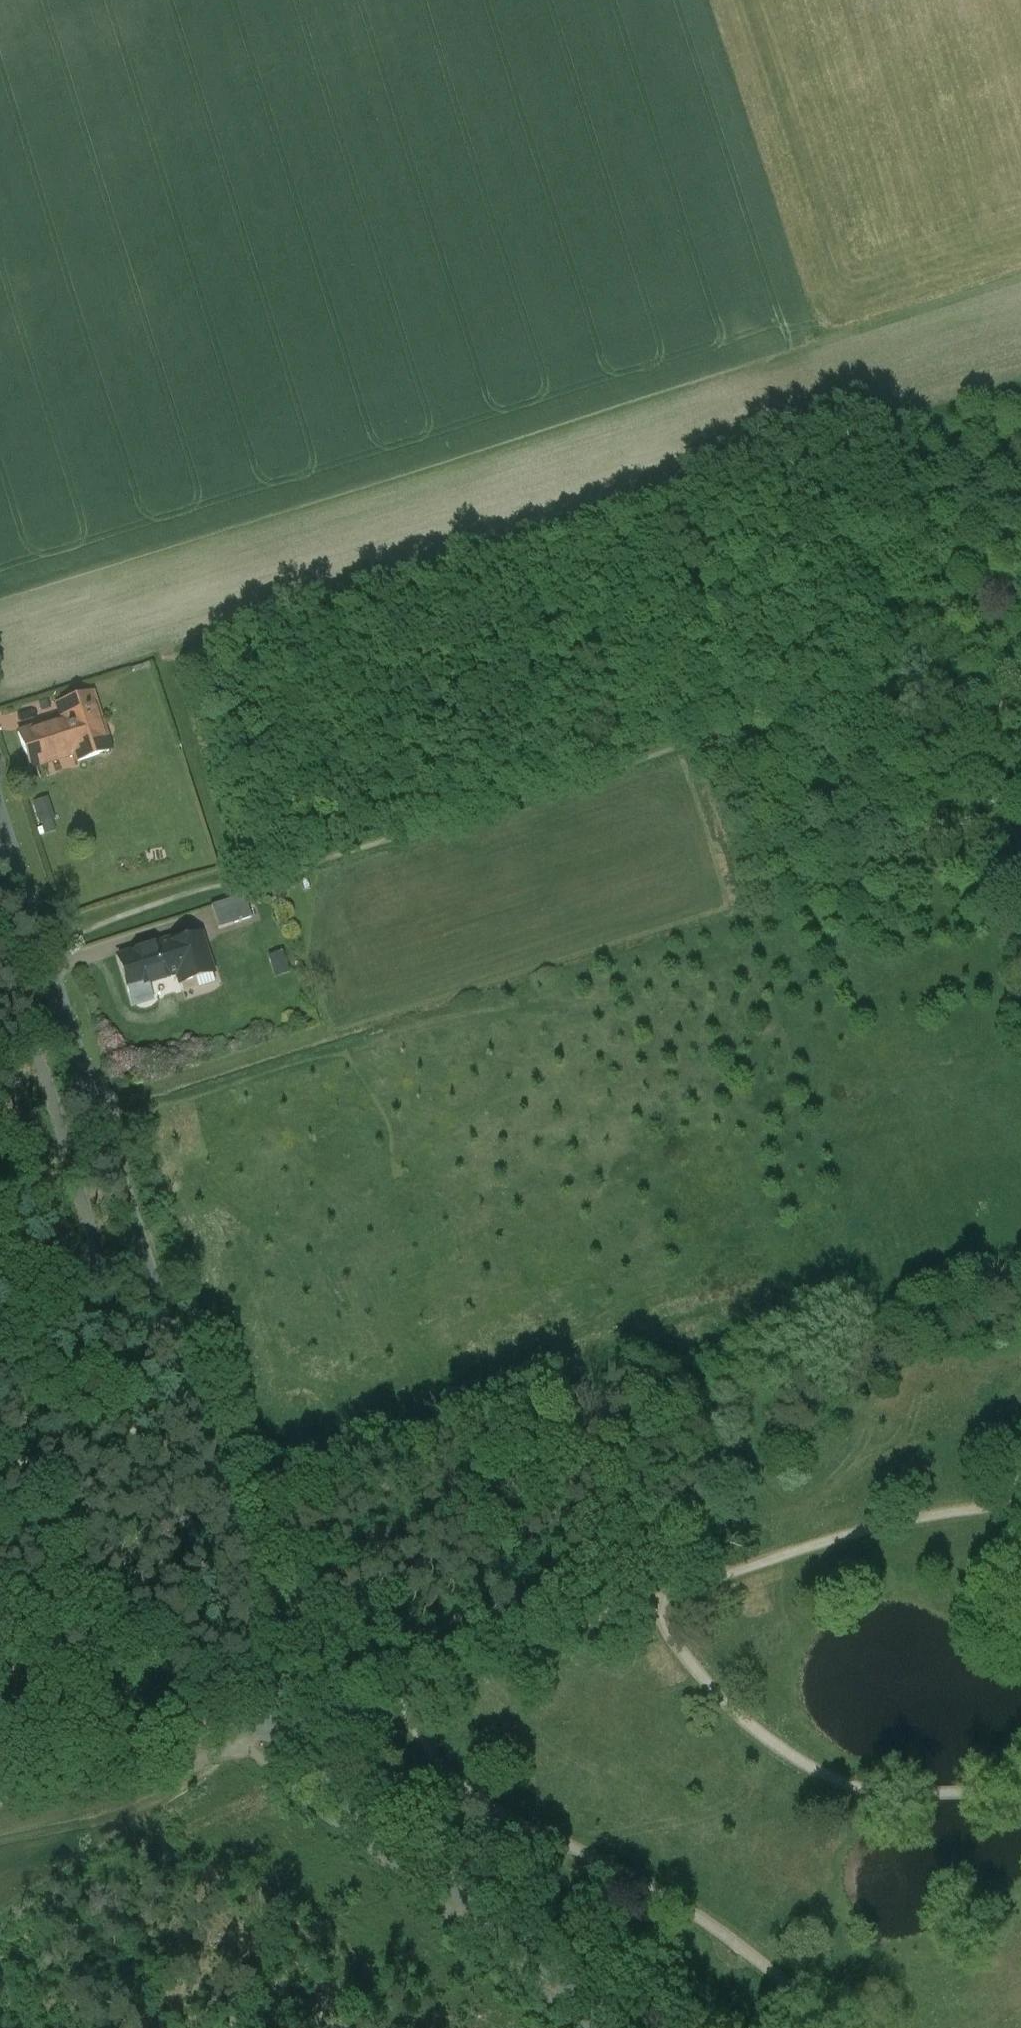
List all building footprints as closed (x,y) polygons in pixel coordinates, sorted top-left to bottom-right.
[(90,694),(59,704),(64,719),(95,709),(90,694)] [(64,719),(19,733),(30,769),(76,756),(78,762),(100,755),(90,727),(100,724),(95,709),(64,719)] [(246,896),(233,900),(240,923),(253,918),(246,896)] [(233,900),(211,906),(219,929),(240,923),(233,900)] [(169,942),(118,958),(133,1005),(153,999),(148,984),(178,974),(181,984),(198,978),(197,972),(210,968),(200,936),(171,945),(169,942)] [(278,976),(295,971),(289,950),(272,954),(278,976)]
